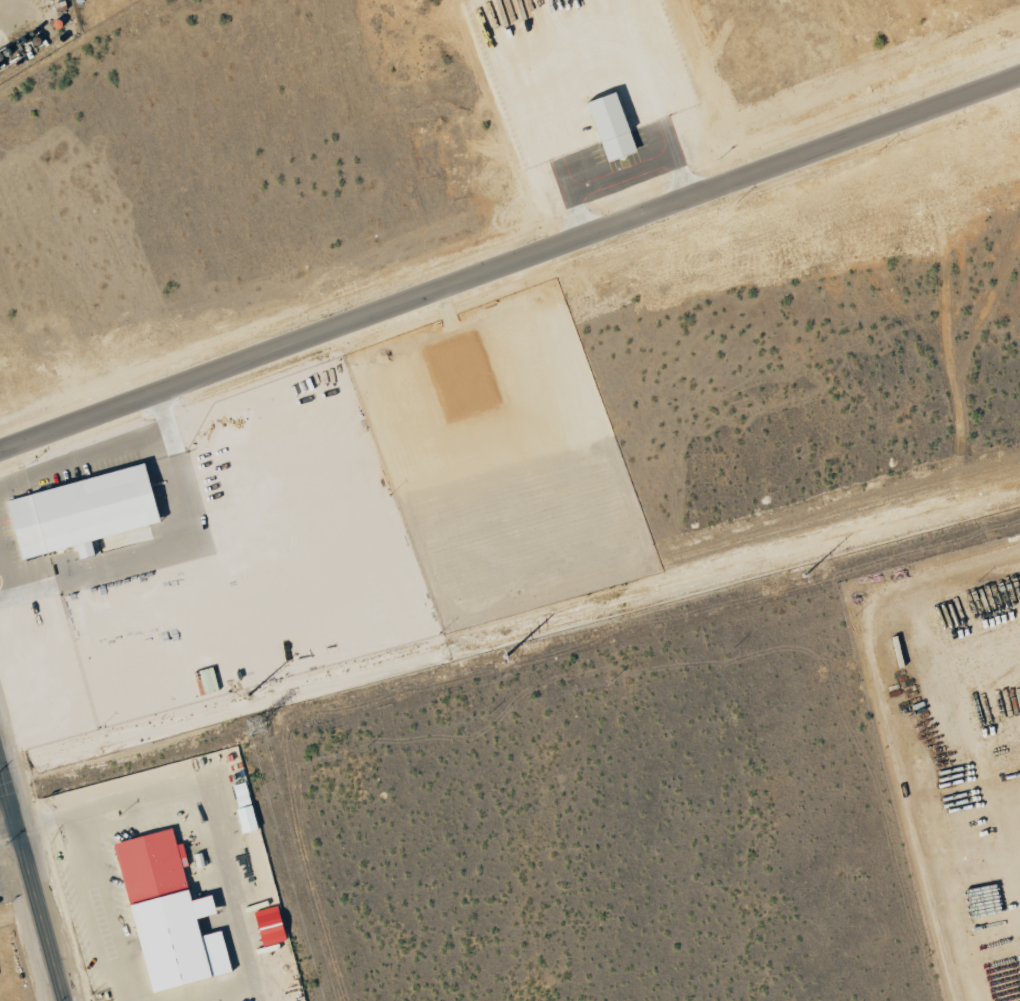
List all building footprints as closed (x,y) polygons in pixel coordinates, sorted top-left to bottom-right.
[(583,102),(602,159),(631,150),(613,92),(583,102)] [(4,497),(18,559),(74,546),(77,558),(91,555),(88,539),(155,524),(142,466),(4,497)] [(241,833),(255,830),(244,782),(230,786),(241,833)] [(112,842),(147,993),(207,979),(193,918),(212,914),(208,896),(189,900),(181,867),(186,866),(181,844),(174,845),(170,829),(112,842)]
